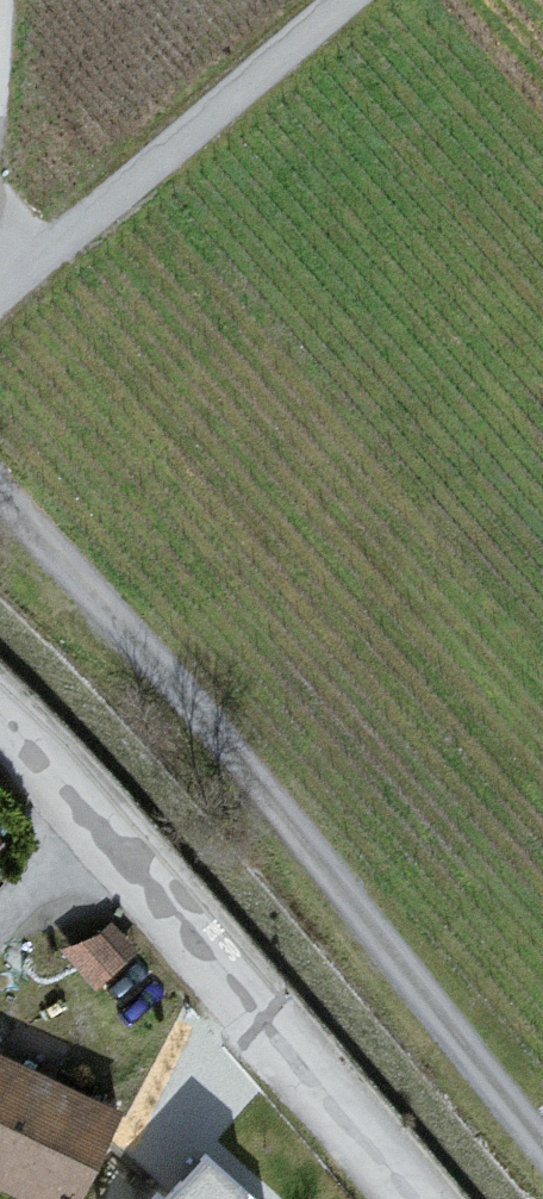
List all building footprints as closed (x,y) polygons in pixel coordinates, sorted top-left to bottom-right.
[(124,1126),(0,1070),(0,1198),(73,1198),(124,1126)] [(172,1198),(244,1198),(205,1163),(172,1198)]
